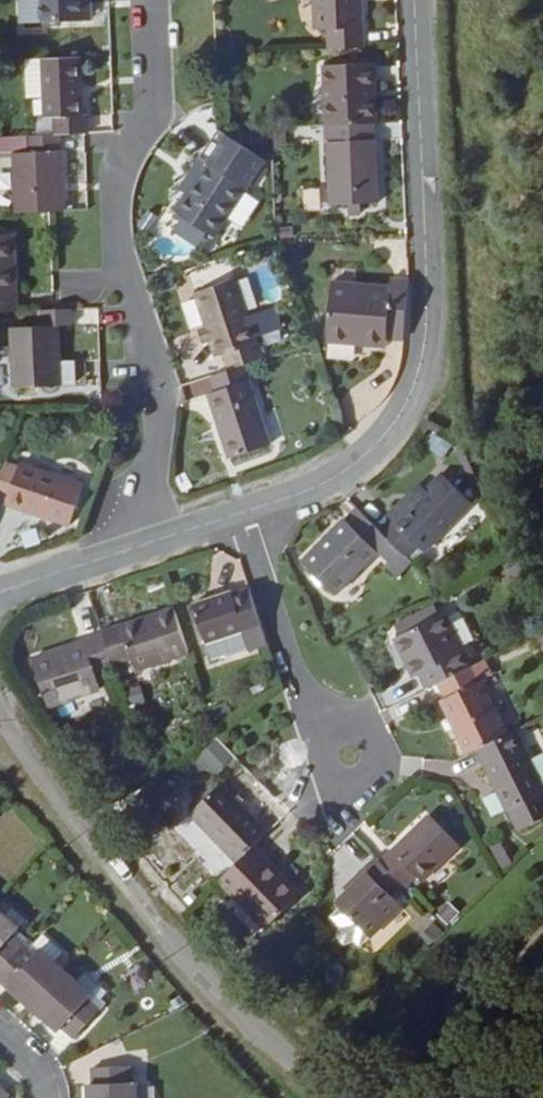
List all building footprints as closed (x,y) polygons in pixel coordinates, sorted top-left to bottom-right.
[(39,1),(18,3),(20,27),(84,24),(83,0),(39,0),(39,1)] [(316,33),(328,32),(329,52),(363,50),(361,0),(314,0),(316,33)] [(80,60),(42,62),(44,100),(45,120),(54,120),(55,137),(61,137),(85,136),(89,136),(88,118),(83,118),(80,60)] [(42,62),(26,63),(27,101),(44,100),(42,62)] [(324,69),(327,128),(374,126),(376,126),(374,67),(324,69)] [(374,126),(327,128),(331,208),(378,206),(374,126)] [(28,139),(29,154),(14,155),(16,216),(50,214),(64,213),(61,137),(55,137),(28,139)] [(227,137),(208,165),(215,170),(234,141),(227,137)] [(273,164),(272,149),(248,150),(234,141),(215,170),(208,165),(176,216),(214,242),(266,164),(273,164)] [(151,207),(138,215),(143,223),(156,216),(151,207)] [(17,314),(14,237),(0,237),(0,315),(17,314)] [(223,358),(229,373),(245,367),(264,362),(238,283),(197,297),(217,360),(223,358)] [(403,343),(408,284),(389,283),(388,292),(332,287),(327,342),(387,349),(387,340),(403,343)] [(53,312),(38,313),(39,330),(12,330),(15,390),(61,387),(59,329),(71,328),(71,312),(53,312)] [(271,448),(245,367),(229,373),(211,378),(217,394),(209,396),(230,461),(271,448)] [(434,434),(425,446),(441,458),(450,446),(434,434)] [(83,488),(20,465),(5,507),(69,529),(83,488)] [(443,476),(382,534),(401,553),(408,560),(420,548),(426,553),(473,506),(443,476)] [(401,553),(382,534),(358,509),(303,565),(336,597),(384,551),(395,560),(401,553)] [(266,644),(250,593),(235,598),(234,595),(194,608),(206,646),(245,633),(250,649),(266,644)] [(176,613),(103,636),(103,638),(112,667),(131,661),(135,674),(190,657),(176,613)] [(428,691),(438,686),(443,683),(467,672),(473,669),(446,616),(395,641),(415,680),(421,677),(428,691)] [(112,667),(103,638),(33,662),(49,710),(101,693),(96,675),(113,669),(112,667)] [(443,683),(438,686),(445,700),(441,702),(468,756),(478,751),(509,736),(482,682),(493,675),(487,662),(473,669),(467,672),(443,683)] [(478,751),(509,812),(510,811),(521,832),(542,821),(542,787),(516,733),(509,736),(478,751)] [(224,851),(237,864),(254,848),(268,834),(221,786),(190,816),(224,851)] [(430,817),(381,864),(406,891),(419,879),(423,883),(459,848),(430,817)] [(301,897),(254,848),(237,864),(221,879),(219,882),(266,931),(301,897)] [(209,866),(221,879),(237,864),(224,851),(209,866)] [(403,888),(377,860),(348,887),(352,891),(337,905),(342,910),(369,938),(371,940),(402,909),(392,898),(403,888)] [(369,938),(342,910),(331,921),(340,930),(335,940),(342,946),(353,943),(359,949),(369,938)] [(23,947),(12,938),(18,932),(0,916),(0,972),(23,947)] [(66,977),(53,965),(63,955),(43,937),(29,953),(23,947),(0,972),(0,986),(4,990),(8,986),(35,1010),(66,977)] [(100,1012),(89,1002),(101,989),(88,977),(78,988),(66,977),(35,1010),(60,1033),(63,1030),(74,1040),(100,1012)] [(136,1084),(131,1084),(130,1069),(92,1070),(93,1086),(89,1087),(90,1097),(137,1097),(136,1084)] [(11,1097),(0,1088),(0,1097),(11,1097)]
